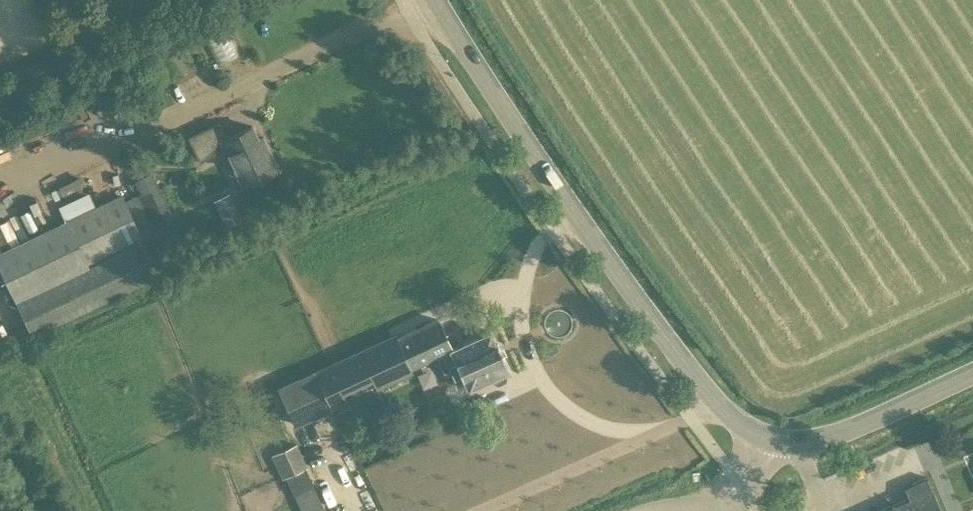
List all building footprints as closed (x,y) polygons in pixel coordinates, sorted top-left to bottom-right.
[(279,171),(271,154),(266,156),(252,127),(227,139),(219,123),(188,138),(200,163),(226,151),(244,188),(279,171)] [(125,202),(121,194),(0,251),(0,267),(31,334),(159,275),(142,239),(161,230),(158,225),(172,219),(151,174),(136,181),(142,194),(125,202)] [(234,207),(220,214),(227,226),(241,220),(234,207)] [(504,379),(505,372),(508,371),(489,330),(452,348),(438,317),(396,336),(395,333),(277,388),(294,426),(331,409),(331,410),(413,372),(411,367),(437,355),(445,373),(451,370),(456,380),(462,377),(468,389),(488,380),(494,384),(504,379)] [(23,340),(19,331),(0,339),(0,350),(23,340)] [(297,443),(271,455),(281,479),(285,477),(300,510),(325,510),(305,468),(307,467),(297,443)] [(926,476),(903,487),(907,497),(877,510),(942,510),(926,476)]
